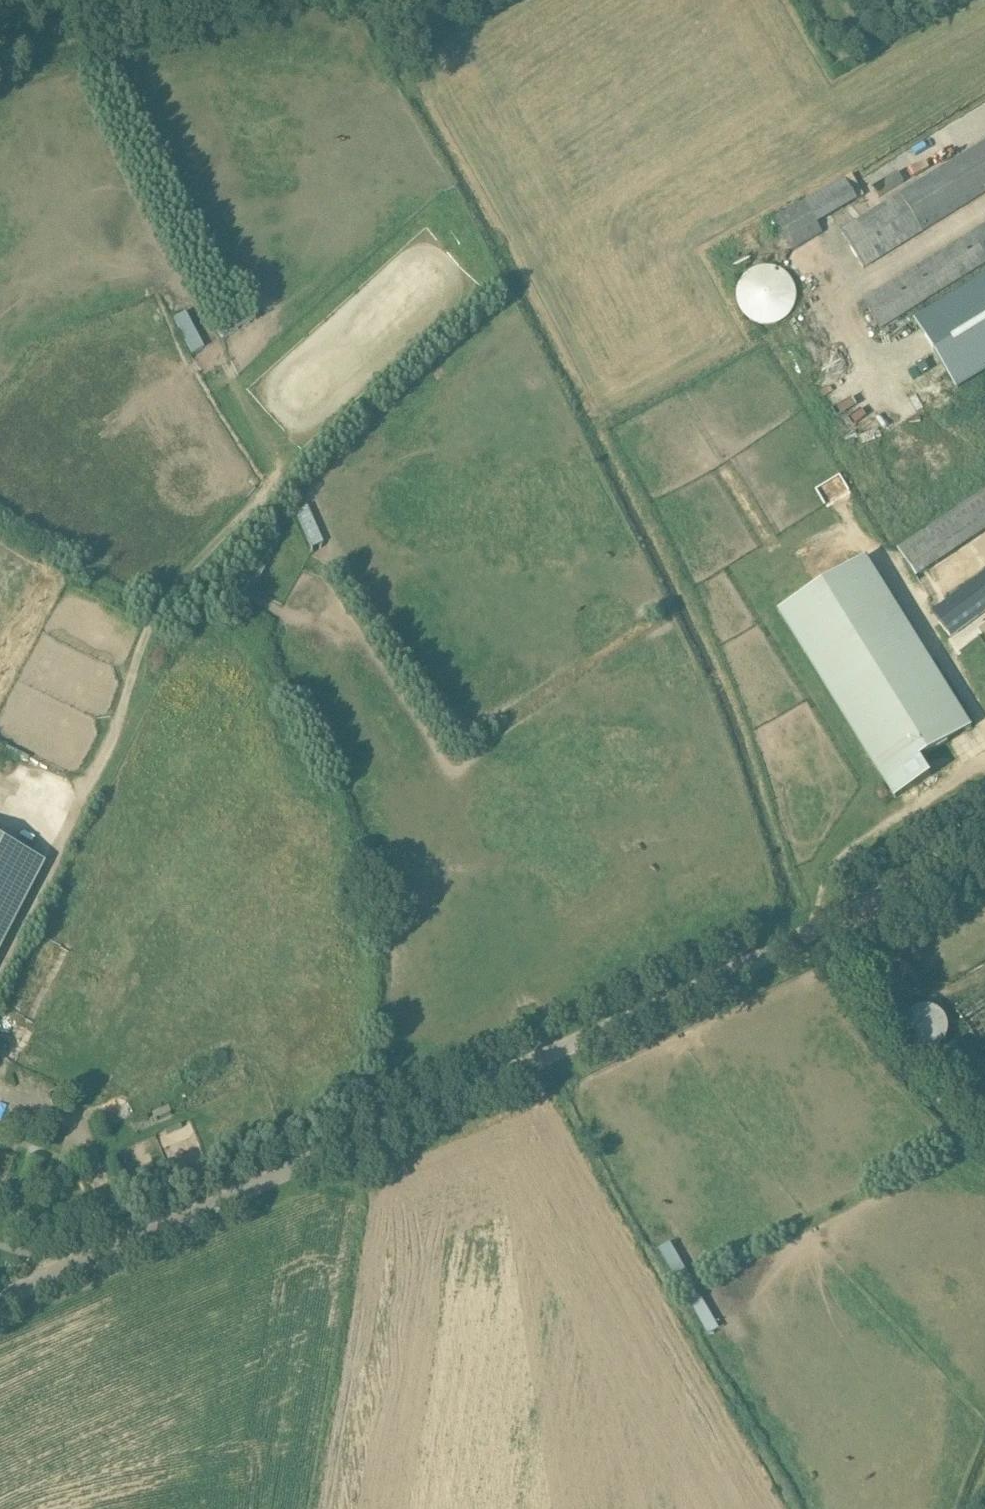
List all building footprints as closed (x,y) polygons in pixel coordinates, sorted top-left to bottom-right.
[(842,231),(864,267),(984,193),(984,142),(842,231)] [(858,200),(846,178),(775,218),(794,251),(824,233),(818,224),(858,200)] [(863,300),(882,330),(984,266),(984,224),(863,300)] [(772,268),(769,268),(766,268),(763,268),(760,269),(758,270),(755,271),(753,272),(751,273),(749,275),(747,277),(745,279),(743,282),(742,285),(741,288),(740,291),(739,294),(739,298),(740,301),(741,304),(742,307),(743,310),(745,313),(746,315),(748,317),(751,319),(753,320),(755,322),(757,323),(760,324),(763,324),(766,325),(769,325),(772,324),(775,324),(778,323),(781,321),(784,319),(787,317),(789,315),(791,312),(793,310),(794,307),(795,304),(796,302),(796,299),(796,296),(796,294),(796,291),(795,288),(794,286),(793,283),(791,280),(789,278),(787,275),(784,273),(782,271),(779,270),(776,269),(772,268)] [(984,372),(984,278),(915,320),(957,389),(984,372)] [(203,347),(185,312),(174,318),(192,353),(203,347)] [(908,584),(984,537),(984,489),(886,548),(908,584)] [(296,511),(312,547),(324,542),(307,506),(296,511)] [(970,729),(864,558),(778,611),(884,782),(894,799),(931,776),(921,759),(970,729)] [(945,639),(984,611),(984,571),(926,613),(945,639)] [(0,841),(0,948),(44,864),(0,841)] [(930,1006),(927,1006),(925,1006),(923,1006),(920,1007),(918,1007),(916,1008),(913,1011),(911,1012),(909,1014),(908,1015),(906,1018),(905,1020),(904,1022),(904,1025),(904,1028),(904,1030),(904,1033),(904,1035),(905,1038),(907,1040),(908,1042),(909,1044),(911,1046),(913,1047),(914,1048),(916,1049),(918,1050),(920,1051),(923,1051),(925,1052),(927,1052),(930,1052),(933,1051),(935,1050),(938,1049),(940,1048),(942,1046),(944,1044),(945,1042),(947,1040),(948,1037),(949,1035),(949,1033),(949,1031),(949,1029),(949,1027),(949,1025),(949,1022),(948,1020),(947,1018),(945,1016),(944,1014),(942,1012),(940,1010),(938,1009),(935,1008),(933,1007),(930,1006)] [(122,1150),(134,1180),(165,1168),(153,1138),(122,1150)] [(690,1277),(671,1243),(659,1249),(679,1284),(690,1277)] [(688,1299),(709,1335),(720,1328),(700,1293),(688,1299)]
